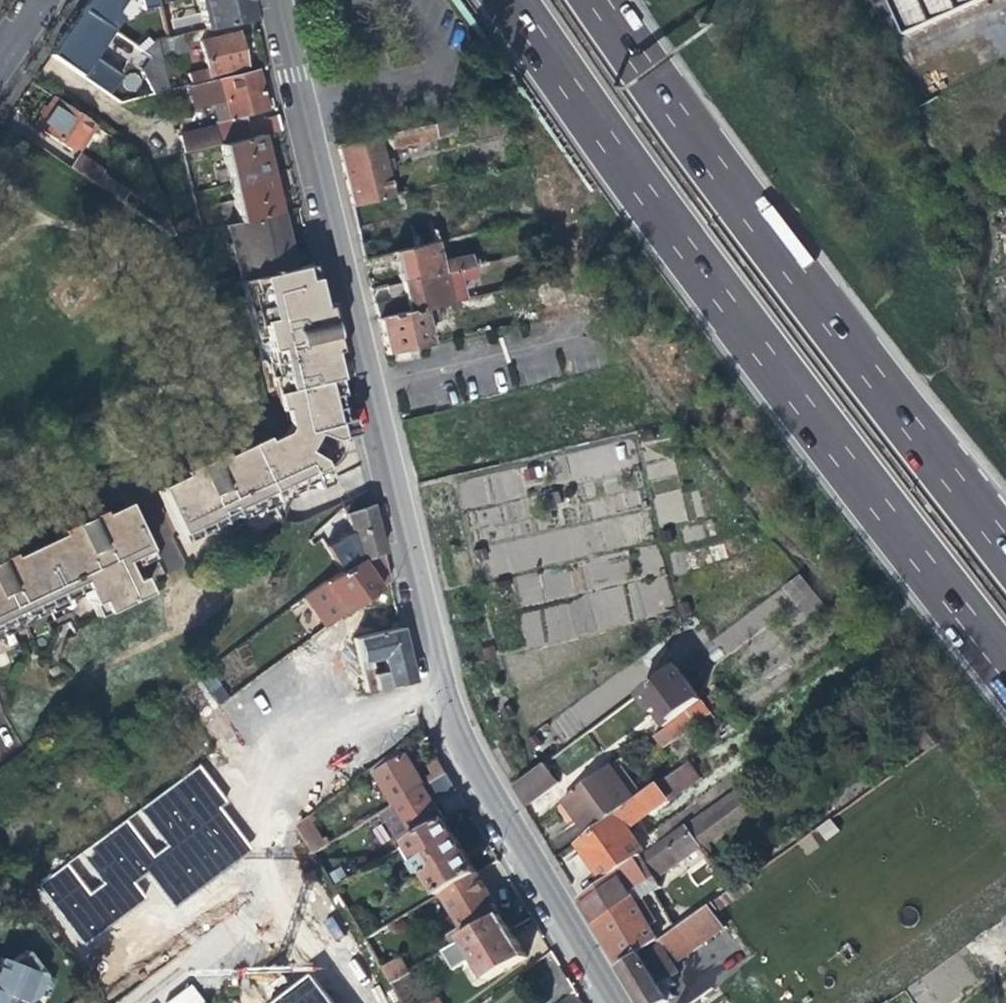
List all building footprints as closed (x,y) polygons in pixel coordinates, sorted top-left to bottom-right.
[(80,9),(110,29),(118,17),(113,12),(121,0),(86,0),(80,9)] [(247,0),(196,0),(203,29),(251,17),(247,1),(247,0)] [(907,37),(988,0),(890,0),(907,37)] [(110,29),(80,9),(50,56),(108,92),(119,73),(94,55),(110,29)] [(193,70),(173,74),(163,77),(166,90),(188,85),(215,79),(214,73),(242,66),(238,54),(234,34),(198,42),(205,71),(193,70)] [(160,64),(163,77),(173,74),(169,54),(181,51),(178,35),(154,40),(160,64)] [(151,92),(166,90),(160,64),(149,57),(140,69),(151,92)] [(253,70),(215,79),(188,85),(193,106),(210,102),(215,121),(213,121),(214,127),(176,135),(181,153),(218,144),(257,135),(277,130),(274,117),(245,124),(242,114),(262,109),(258,93),(253,70)] [(119,103),(144,84),(135,72),(110,90),(119,103)] [(90,122),(50,96),(37,114),(31,123),(71,150),(90,122)] [(455,119),(433,125),(436,138),(438,149),(461,144),(455,119)] [(390,148),(436,138),(433,125),(386,136),(390,148)] [(218,144),(227,183),(267,174),(262,155),(257,135),(218,144)] [(390,150),(390,148),(386,136),(375,139),(378,153),(390,150)] [(378,153),(375,139),(335,149),(342,177),(349,206),(389,197),(383,174),(393,172),(390,159),(385,159),(384,154),(379,156),(378,153)] [(68,168),(97,188),(120,204),(129,192),(98,172),(100,169),(78,154),(68,168)] [(227,183),(236,222),(276,212),(270,188),(267,174),(227,183)] [(405,218),(413,249),(435,244),(471,235),(469,230),(464,231),(463,225),(449,228),(442,198),(452,196),(448,183),(400,194),(405,218)] [(233,222),(246,278),(285,269),(278,240),(275,231),(280,230),(276,212),(236,222),(233,222)] [(149,224),(154,227),(157,233),(167,239),(173,237),(164,215),(149,224)] [(439,261),(435,244),(413,249),(393,253),(391,253),(393,264),(398,282),(442,272),(475,264),(492,260),(489,249),(439,261)] [(477,272),(475,264),(442,272),(449,301),(461,298),(456,276),(477,272)] [(236,280),(250,337),(262,334),(312,322),(309,311),(303,285),(308,283),(303,265),(285,269),(246,278),(236,280)] [(442,272),(398,282),(384,286),(388,302),(373,305),(376,318),(431,305),(449,301),(442,272)] [(493,291),(469,296),(472,309),(496,302),(493,291)] [(434,316),(431,305),(376,318),(381,339),(385,355),(429,345),(422,318),(434,316)] [(316,309),(309,311),(312,322),(319,321),(316,309)] [(322,334),(319,321),(312,322),(318,345),(309,348),(311,356),(317,354),(318,356),(327,353),(322,334)] [(321,358),(318,356),(317,354),(311,356),(309,348),(318,345),(312,322),(262,334),(267,350),(271,368),(265,369),(265,371),(275,405),(328,379),(321,358)] [(250,337),(254,352),(267,350),(262,334),(250,337)] [(262,372),(265,371),(265,369),(271,368),(267,350),(254,352),(256,359),(260,363),(262,372)] [(288,421),(325,438),(349,426),(348,421),(347,415),(334,418),(331,400),(335,399),(330,385),(328,379),(275,405),(277,406),(282,404),(288,421)] [(351,434),(349,426),(325,438),(332,441),(351,434)] [(154,490),(165,514),(179,539),(200,530),(198,526),(245,503),(248,508),(292,487),(289,482),(306,473),(314,487),(329,479),(317,455),(303,448),(289,441),(274,437),(263,442),(261,438),(220,458),(219,462),(221,467),(217,469),(213,462),(205,460),(204,461),(207,468),(195,475),(191,467),(189,468),(184,474),(188,483),(184,485),(182,480),(177,479),(154,490)] [(204,461),(191,467),(195,475),(207,468),(204,461)] [(534,470),(524,473),(526,480),(536,478),(534,470)] [(307,490),(314,487),(306,473),(289,482),(292,487),(288,488),(292,493),(302,488),(307,490)] [(559,497),(550,499),(552,508),(561,506),(559,497)] [(332,556),(339,572),(356,560),(358,562),(381,555),(374,529),(367,498),(353,501),(345,505),(340,510),(346,512),(348,526),(343,528),(347,546),(332,556)] [(254,512),(250,506),(248,508),(245,503),(227,511),(234,525),(244,520),(246,515),(254,512)] [(32,606),(34,611),(56,601),(54,596),(69,589),(67,585),(77,581),(79,585),(78,591),(87,610),(96,605),(100,612),(141,591),(135,578),(126,582),(116,562),(126,558),(128,561),(144,553),(121,505),(98,516),(96,521),(98,526),(93,529),(89,520),(83,518),(80,519),(84,528),(72,534),(68,525),(65,526),(62,533),(66,541),(60,544),(58,539),(54,537),(8,559),(6,565),(7,569),(4,571),(0,563),(0,622),(32,606)] [(222,531),(234,525),(227,511),(215,518),(222,531)] [(213,535),(222,531),(215,518),(202,524),(207,534),(213,535)] [(80,519),(68,525),(72,534),(84,528),(80,519)] [(200,537),(207,534),(202,524),(198,526),(200,530),(197,531),(200,537)] [(314,532),(306,538),(313,545),(320,540),(314,532)] [(518,611),(526,646),(673,613),(658,544),(632,549),(632,550),(578,562),(578,563),(513,577),(520,607),(578,594),(579,597),(518,611)] [(484,552),(474,554),(476,562),(486,560),(484,552)] [(147,558),(144,553),(128,561),(126,558),(116,562),(120,570),(147,558)] [(368,576),(358,562),(356,560),(339,572),(313,592),(335,621),(378,590),(368,576)] [(805,617),(823,602),(799,573),(780,588),(805,617)] [(56,601),(78,591),(79,585),(77,581),(67,585),(69,589),(54,596),(56,601)] [(506,582),(495,585),(497,593),(508,590),(506,582)] [(39,615),(36,610),(34,611),(32,606),(22,611),(28,623),(33,617),(39,615)] [(22,627),(28,623),(22,611),(15,614),(22,627)] [(2,621),(8,633),(22,627),(15,614),(2,621)] [(716,636),(724,650),(759,631),(751,616),(716,636)] [(8,633),(2,621),(0,622),(0,637),(8,633)] [(61,644),(66,641),(74,637),(67,623),(54,628),(61,644)] [(381,660),(388,689),(412,685),(405,655),(399,629),(353,641),(361,672),(369,671),(367,663),(381,660)] [(493,651),(490,651),(483,653),(486,660),(495,658),(493,651)] [(369,671),(361,672),(366,692),(388,689),(381,660),(367,663),(369,671)] [(656,712),(657,711),(664,707),(674,721),(702,700),(676,666),(641,693),(656,712)] [(505,696),(502,697),(495,699),(498,707),(507,704),(505,696)] [(653,739),(661,749),(709,712),(702,703),(653,739)] [(667,726),(674,721),(664,707),(657,711),(662,718),(667,726)] [(537,739),(528,745),(533,752),(542,745),(537,739)] [(406,761),(400,750),(374,769),(379,777),(406,761)] [(223,786),(202,759),(39,883),(85,943),(143,899),(132,884),(148,871),(177,908),(255,849),(224,808),(234,801),(223,786)] [(409,760),(406,761),(379,777),(396,806),(448,776),(440,762),(418,775),(415,770),(409,760)] [(686,764),(656,786),(665,799),(666,800),(696,778),(686,764)] [(544,765),(514,788),(526,808),(558,783),(544,765)] [(695,791),(707,808),(742,783),(730,766),(695,791)] [(587,836),(624,809),(634,801),(609,769),(561,802),(572,817),(587,836)] [(455,787),(448,776),(396,806),(384,813),(404,848),(411,844),(446,823),(436,806),(433,800),(455,787)] [(745,781),(742,783),(707,808),(643,854),(605,881),(580,900),(608,947),(621,968),(658,942),(645,921),(652,916),(641,899),(636,891),(652,878),(654,880),(761,804),(745,781)] [(624,829),(665,799),(656,786),(643,796),(634,801),(624,809),(626,811),(579,845),(589,859),(605,881),(643,854),(624,829)] [(314,816),(296,823),(307,853),(325,846),(314,816)] [(442,896),(444,895),(479,875),(462,846),(448,822),(446,823),(411,844),(420,858),(416,860),(425,875),(429,873),(442,896)] [(327,877),(334,889),(359,874),(351,862),(327,877)] [(444,895),(449,902),(483,882),(479,875),(444,895)] [(652,891),(654,880),(652,878),(636,891),(641,899),(652,891)] [(717,908),(749,885),(745,879),(713,903),(717,908)] [(449,902),(470,937),(504,917),(488,891),(483,882),(449,902)] [(713,903),(658,942),(621,968),(643,1002),(665,1002),(675,996),(670,988),(677,982),(672,976),(678,971),(673,964),(725,927),(713,911),(717,908),(713,903)] [(515,936),(504,917),(470,937),(464,941),(444,952),(456,971),(475,959),(489,982),(528,958),(515,936)] [(13,998),(23,1002),(34,994),(41,974),(23,949),(7,961),(0,957),(0,1002),(11,1002),(13,998)] [(382,969),(391,984),(409,973),(401,958),(382,969)] [(541,1000),(567,992),(557,959),(531,966),(541,1000)] [(307,974),(269,1002),(328,1002),(307,974)] [(165,1002),(166,1002),(207,1002),(192,983),(165,1002)]
